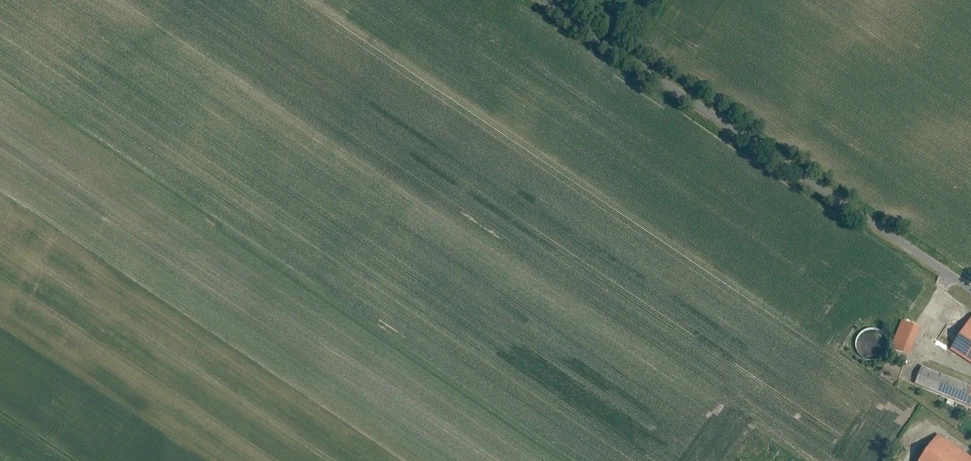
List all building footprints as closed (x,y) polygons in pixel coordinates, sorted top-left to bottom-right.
[(950,351),(970,365),(970,320),(950,351)] [(920,330),(901,322),(889,350),(908,358),(920,330)] [(922,367),(914,386),(970,409),(970,387),(922,367)] [(938,436),(921,460),(970,460),(970,458),(938,436)]
